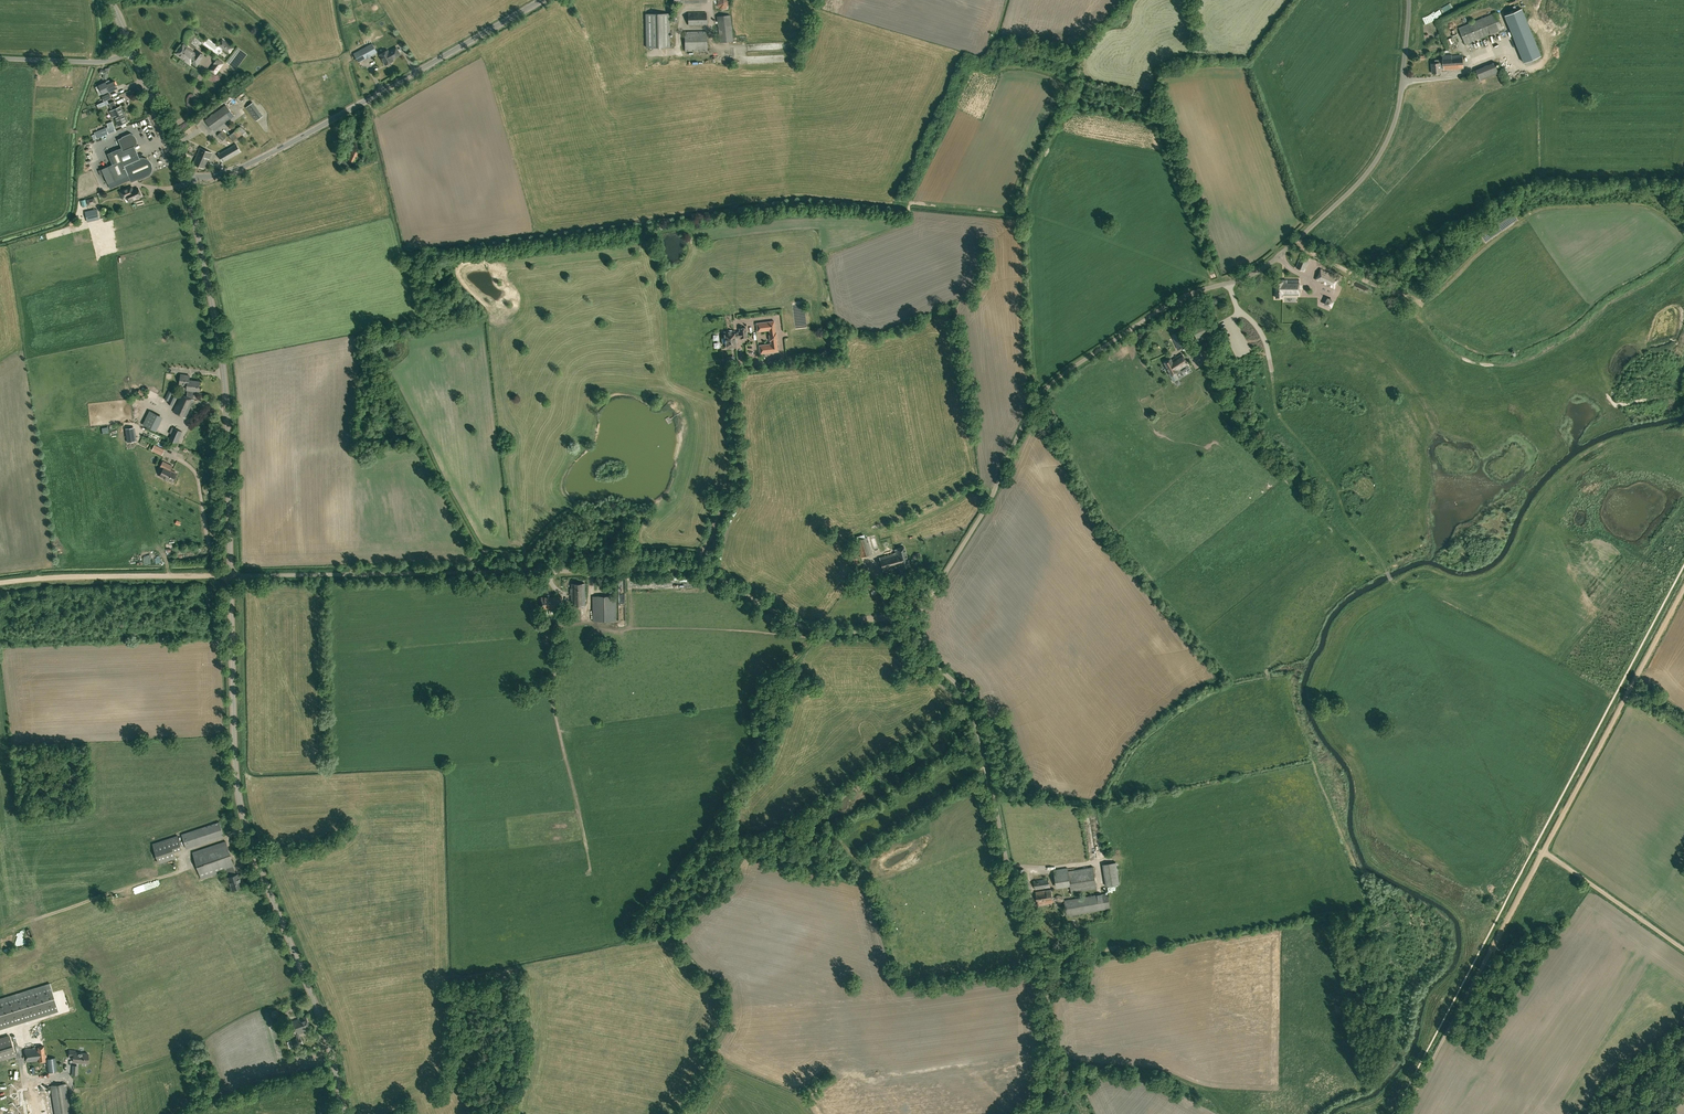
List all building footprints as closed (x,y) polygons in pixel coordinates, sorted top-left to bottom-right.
[(715,1),(717,11),(724,10),(723,9),(728,8),(727,0),(724,0),(715,1)] [(1505,15),(1524,63),(1541,56),(1522,8),(1505,15)] [(688,25),(707,25),(707,12),(688,12),(688,25)] [(647,47),(670,46),(669,13),(646,13),(647,47)] [(1465,44),(1502,29),(1496,13),(1459,27),(1465,44)] [(720,42),(733,40),(730,14),(717,16),(720,42)] [(702,50),(702,51),(707,51),(707,49),(707,31),(685,31),(685,51),(702,50)] [(1488,43),(1487,38),(1482,39),(1474,42),(1476,47),(1488,43)] [(224,49),(230,53),(233,48),(223,40),(220,44),(225,48),(224,49)] [(367,58),(371,55),(377,52),(372,43),(357,51),(354,53),(359,62),(366,57),(367,58)] [(195,53),(184,44),(176,54),(190,64),(191,62),(197,66),(200,62),(200,61),(204,55),(197,50),(195,53)] [(401,54),(396,47),(389,51),(388,50),(379,54),(385,65),(394,60),(393,59),(401,54)] [(1463,68),(1462,54),(1452,55),(1452,54),(1443,55),(1443,60),(1440,60),(1435,60),(1435,63),(1432,63),(1432,73),(1441,72),(1441,68),(1444,68),(1444,70),(1463,68)] [(217,60),(214,63),(220,68),(223,64),(217,60)] [(1478,76),(1480,80),(1480,81),(1489,77),(1499,73),(1498,72),(1502,71),(1500,66),(1497,67),(1494,62),(1475,70),(1477,73),(1478,76)] [(110,91),(117,87),(114,81),(107,84),(107,85),(104,87),(106,90),(109,89),(110,91)] [(117,107),(114,101),(109,103),(111,108),(112,108),(113,109),(110,111),(112,117),(115,116),(119,126),(128,122),(121,106),(117,107)] [(256,121),(263,116),(252,102),(246,107),(256,121)] [(213,131),(234,116),(226,105),(205,120),(213,131)] [(104,135),(108,133),(108,134),(116,131),(112,121),(107,123),(108,127),(106,127),(106,128),(102,130),(104,135)] [(233,141),(242,134),(238,129),(229,135),(233,141)] [(223,140),(226,137),(220,132),(218,135),(223,140)] [(140,159),(135,146),(136,145),(137,143),(137,141),(136,139),(135,137),(133,135),(131,134),(119,139),(122,147),(118,149),(111,152),(116,163),(102,169),(108,183),(114,181),(115,183),(126,179),(125,176),(128,175),(131,182),(138,179),(151,171),(152,168),(151,164),(149,160),(146,158),(142,158),(140,159),(140,158),(140,159)] [(223,161),(241,151),(236,144),(219,154),(223,161)] [(209,159),(212,152),(200,147),(193,163),(204,168),(208,158),(209,159)] [(354,162),(359,152),(352,150),(348,160),(342,158),(340,164),(349,168),(351,161),(354,162)] [(141,196),(138,188),(128,193),(126,189),(119,192),(122,199),(126,197),(129,202),(141,196)] [(86,199),(88,205),(93,204),(92,201),(95,201),(94,197),(86,199)] [(98,218),(96,209),(85,212),(88,221),(98,218)] [(1309,259),(1305,258),(1300,256),(1296,267),(1305,271),(1309,259)] [(1334,288),(1340,278),(1321,269),(1316,279),(1334,288)] [(1282,280),(1282,281),(1276,281),(1276,297),(1282,297),(1282,296),(1299,296),(1299,280),(1282,280)] [(1207,318),(1191,326),(1198,340),(1209,335),(1213,333),(1207,318)] [(757,323),(758,331),(769,330),(770,333),(769,333),(770,340),(771,340),(771,344),(759,345),(760,353),(778,351),(776,340),(777,340),(776,332),(776,333),(774,321),(757,323)] [(726,343),(727,348),(736,347),(735,338),(740,337),(741,338),(747,337),(746,328),(739,328),(740,332),(735,332),(734,331),(732,331),(732,330),(727,330),(727,332),(725,332),(725,337),(725,338),(727,338),(727,342),(726,342),(726,343)] [(1178,349),(1186,345),(1180,330),(1172,334),(1178,349)] [(1207,362),(1215,358),(1210,348),(1211,347),(1209,342),(1208,343),(1207,342),(1199,344),(1207,362)] [(1178,376),(1177,373),(1189,365),(1183,354),(1172,360),(1171,358),(1163,362),(1169,373),(1168,373),(1172,379),(1178,376)] [(1183,381),(1196,373),(1194,369),(1181,377),(1183,381)] [(1205,369),(1201,372),(1209,389),(1214,387),(1205,369)] [(189,376),(181,375),(179,384),(183,385),(183,386),(187,386),(187,389),(188,389),(187,396),(193,399),(194,390),(199,391),(200,381),(189,380),(189,376)] [(1182,389),(1200,381),(1197,375),(1179,383),(1182,389)] [(1200,380),(1182,390),(1187,399),(1205,388),(1200,380)] [(168,390),(164,399),(169,401),(173,392),(168,390)] [(194,400),(193,399),(187,396),(181,394),(173,412),(186,418),(194,400)] [(171,395),(169,401),(168,403),(173,405),(176,397),(171,395)] [(1160,413),(1182,402),(1179,395),(1157,406),(1160,413)] [(145,424),(159,431),(166,416),(151,410),(145,424)] [(174,428),(171,433),(167,442),(175,446),(182,431),(174,428)] [(165,449),(155,444),(152,450),(162,455),(165,449)] [(159,477),(172,483),(177,473),(171,470),(173,465),(163,461),(160,466),(164,468),(159,477)] [(861,557),(873,554),(867,537),(855,540),(861,557)] [(901,567),(909,565),(904,546),(894,549),(895,552),(879,557),(883,571),(901,566),(901,567)] [(862,588),(870,588),(869,567),(860,567),(862,588)] [(572,605),(585,605),(585,583),(571,584),(571,589),(570,589),(570,594),(571,594),(572,605)] [(593,621),(616,621),(615,596),(593,596),(593,621)] [(542,609),(562,609),(562,597),(541,597),(542,609)] [(547,641),(554,639),(549,619),(542,621),(547,641)] [(187,848),(224,836),(219,822),(182,834),(187,848)] [(174,851),(182,848),(178,835),(153,844),(159,863),(176,857),(174,851)] [(225,841),(193,852),(201,878),(227,870),(234,868),(234,867),(225,841)] [(1107,886),(1120,884),(1116,862),(1103,864),(1107,886)] [(1079,866),(1068,868),(1070,885),(1071,892),(1097,888),(1093,866),(1079,869),(1079,866)] [(1068,867),(1054,869),(1057,888),(1070,885),(1068,868),(1068,867)] [(234,868),(227,870),(229,877),(228,877),(232,889),(242,886),(238,874),(236,874),(234,868)] [(1023,892),(1031,889),(1024,868),(1016,871),(1023,892)] [(1035,890),(1050,887),(1048,878),(1033,881),(1035,890)] [(1038,904),(1053,902),(1051,889),(1036,891),(1038,904)] [(1067,915),(1110,908),(1108,893),(1065,900),(1067,915)] [(0,998),(0,1029),(59,1011),(50,983),(0,998)] [(296,1033),(311,1028),(306,1016),(291,1021),(296,1033)] [(15,1055),(9,1035),(0,1038),(0,1060),(15,1055)] [(287,1041),(290,1048),(303,1043),(301,1037),(287,1041)] [(39,1062),(46,1061),(44,1045),(37,1046),(37,1048),(24,1049),(26,1062),(39,1061),(39,1062)] [(87,1062),(88,1052),(75,1051),(75,1050),(69,1050),(68,1057),(73,1058),(72,1061),(87,1062)] [(66,1083),(50,1085),(55,1113),(71,1113),(66,1083)] [(45,1086),(22,1090),(25,1113),(49,1113),(45,1086)] [(1049,1105),(1041,1110),(1043,1113),(1054,1113),(1049,1105)]
